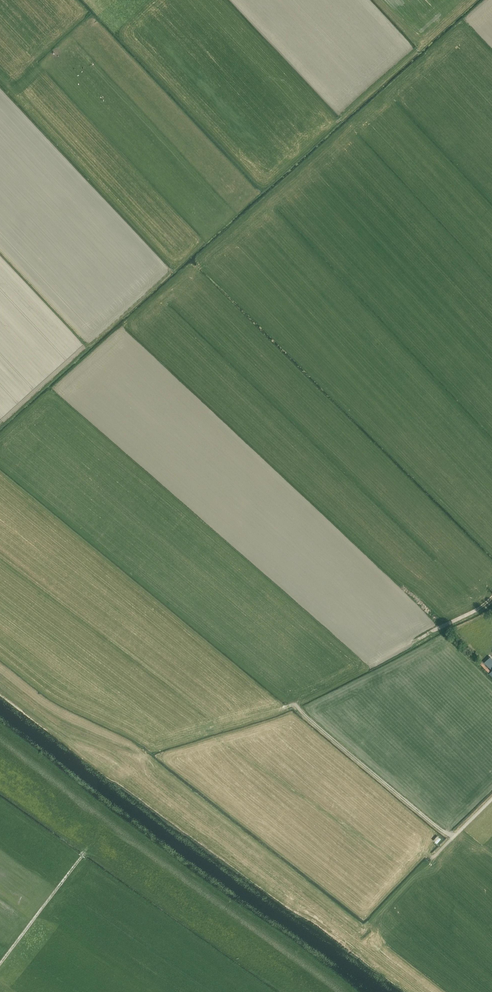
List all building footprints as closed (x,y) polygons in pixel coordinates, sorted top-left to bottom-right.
[(425,836),(420,842),(425,846),(430,839),(425,836)]
